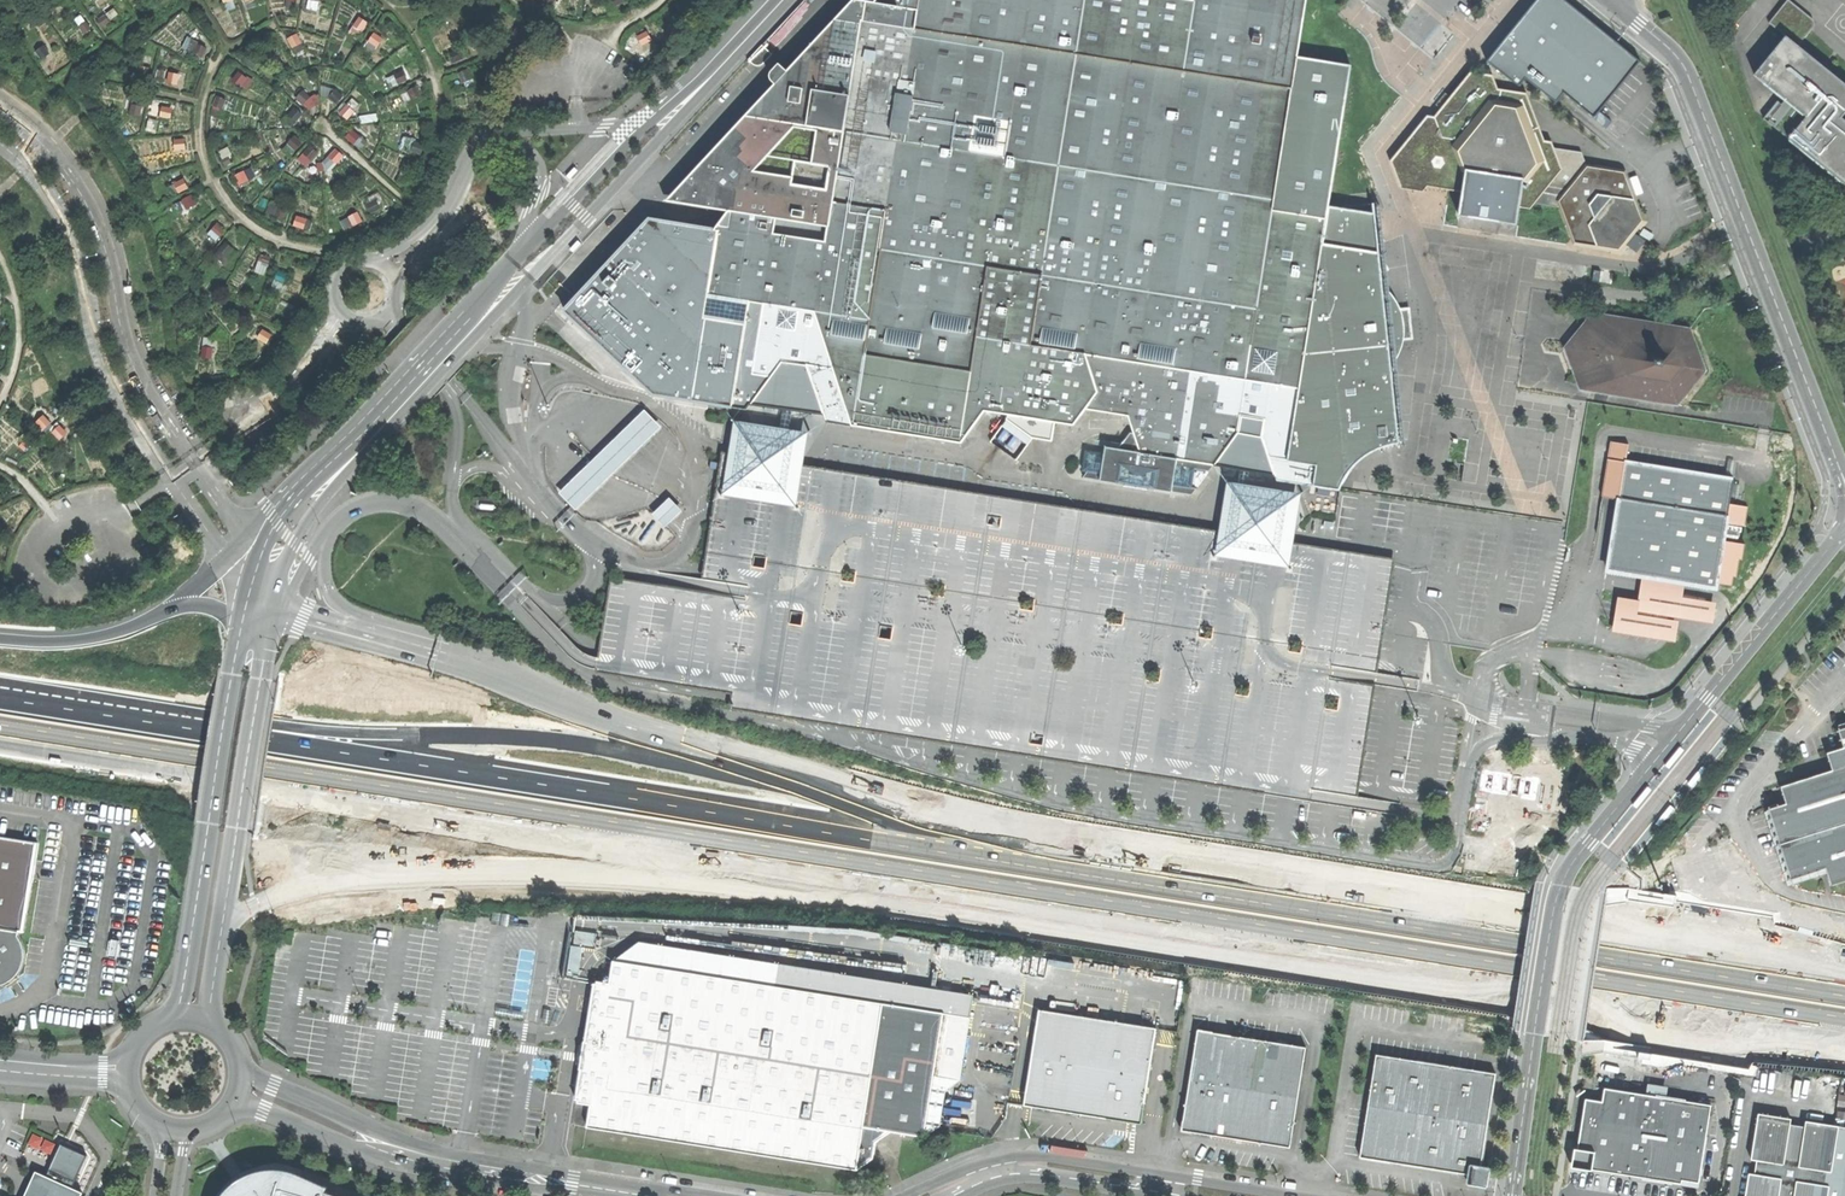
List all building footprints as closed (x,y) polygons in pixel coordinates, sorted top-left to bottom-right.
[(657,396),(680,400),(702,403),(707,403),(731,407),(742,408),(749,409),(752,406),(784,410),(788,411),(793,411),(826,416),(828,420),(854,424),(862,425),(875,427),(898,431),(908,432),(963,441),(978,420),(986,409),(1011,413),(1012,413),(1047,419),(1056,420),(1075,424),(1088,408),(1108,411),(1130,415),(1135,432),(1131,431),(1120,446),(1108,445),(1101,451),(1087,448),(1084,469),(1090,470),(1083,476),(1193,494),(1199,486),(1195,485),(1197,469),(1211,470),(1217,462),(1241,467),(1245,468),(1249,468),(1277,473),(1278,478),(1286,479),(1341,487),(1345,478),(1347,475),(1350,471),(1352,468),(1355,465),(1358,461),(1361,459),(1366,455),(1373,451),(1379,448),(1384,446),(1388,444),(1391,443),(1395,443),(1401,442),(1399,424),(1391,348),(1393,347),(1396,345),(1401,339),(1402,337),(1414,336),(1412,321),(1410,307),(1399,307),(1392,302),(1386,299),(1383,270),(1389,267),(1384,253),(1381,252),(1381,249),(1381,244),(1388,240),(1378,220),(1376,211),(1375,203),(1374,204),(1374,211),(1352,205),(1373,202),(1373,201),(1347,204),(1337,205),(1329,204),(1331,197),(1343,128),(1354,64),(1298,55),(1307,0),(898,0),(900,7),(859,0),(855,0),(840,16),(841,17),(791,72),(781,63),(772,73),(771,78),(772,81),(776,85),(666,200),(730,211),(715,232),(656,222),(650,221),(619,255),(590,285),(582,294),(566,312),(621,364),(637,378),(657,396)] [(1565,0),(1536,0),(1487,61),(1519,86),(1525,78),(1556,103),(1563,94),(1593,118),(1640,61),(1565,0)] [(1770,23),(1787,37),(1798,46),(1813,28),(1806,22),(1810,18),(1789,1),(1770,23)] [(1787,37),(1756,75),(1785,99),(1807,117),(1790,139),(1844,184),(1844,121),(1842,118),(1844,114),(1844,84),(1798,46),(1787,37)] [(190,38),(185,48),(205,57),(210,47),(190,38)] [(1566,216),(1577,244),(1620,252),(1643,221),(1625,173),(1588,167),(1582,151),(1542,145),(1524,98),(1495,94),(1488,80),(1475,78),(1456,100),(1446,112),(1443,115),(1438,122),(1430,122),(1398,160),(1406,182),(1422,185),(1427,179),(1451,183),(1474,186),(1478,195),(1474,199),(1477,205),(1505,209),(1514,200),(1528,202),(1537,191),(1565,197),(1561,203),(1566,216)] [(1441,108),(1446,112),(1456,100),(1451,96),(1441,108)] [(1764,118),(1790,139),(1807,117),(1785,99),(1781,104),(1782,105),(1780,107),(1776,104),(1764,118)] [(570,176),(572,178),(581,168),(577,165),(570,172),(568,174),(570,176)] [(583,240),(581,238),(572,248),(576,251),(583,244),(585,242),(583,240)] [(1565,347),(1581,390),(1629,398),(1676,406),(1705,370),(1690,330),(1594,313),(1565,347)] [(784,410),(778,446),(787,448),(793,411),(788,411),(784,410)] [(558,492),(575,511),(582,504),(584,502),(596,491),(598,489),(610,478),(611,476),(624,464),(626,462),(638,450),(640,449),(652,437),(654,435),(661,428),(644,411),(637,418),(635,420),(623,431),(621,433),(609,444),(607,446),(594,458),(592,460),(580,471),(579,473),(567,484),(565,486),(558,492)] [(1616,496),(1622,459),(1625,442),(1608,439),(1599,494),(1616,496)] [(773,445),(771,456),(790,459),(792,448),(787,448),(778,446),(773,445)] [(748,588),(747,593),(746,600),(626,580),(610,578),(599,643),(596,664),(594,673),(729,696),(727,708),(1308,805),(1309,795),(1310,791),(1357,799),(1376,688),(1327,680),(1329,673),(1330,667),(1376,675),(1389,603),(1396,559),(1244,534),(1225,531),(790,459),(771,456),(722,447),(713,510),(701,580),(748,588)] [(1616,496),(1605,573),(1638,578),(1681,585),(1713,590),(1715,581),(1727,502),(1731,476),(1622,459),(1616,496)] [(1306,491),(1232,480),(1220,553),(1294,565),(1306,491)] [(670,498),(652,515),(664,528),(682,511),(670,498)] [(1742,504),(1727,502),(1715,581),(1730,583),(1731,575),(1735,575),(1737,558),(1740,558),(1747,504),(1742,504)] [(1681,585),(1638,578),(1635,598),(1614,595),(1609,630),(1673,640),(1676,618),(1710,623),(1713,601),(1680,596),(1681,585)] [(1792,881),(1823,871),(1827,870),(1833,886),(1844,882),(1844,728),(1838,730),(1844,748),(1828,753),(1833,770),(1782,787),(1787,804),(1769,809),(1772,817),(1792,881)] [(1669,765),(1672,767),(1686,749),(1682,746),(1669,761),(1668,764),(1669,765)] [(1706,767),(1704,765),(1689,783),(1693,787),(1706,771),(1708,769),(1706,767)] [(1637,804),(1639,806),(1654,788),(1650,785),(1635,803),(1637,804)] [(1675,805),(1673,803),(1658,821),(1662,824),(1675,809),(1677,806),(1675,805)] [(2,984),(10,981),(17,975),(21,968),(24,959),(24,949),(22,942),(18,935),(20,931),(25,932),(39,842),(0,836),(0,985),(2,984)] [(111,937),(108,955),(115,957),(119,938),(111,937)] [(635,963),(971,1016),(975,993),(640,941),(637,944),(634,947),(638,947),(635,963)] [(571,1124),(575,1125),(856,1170),(874,1157),(876,1143),(892,1131),(923,1137),(936,1128),(941,1124),(943,1114),(929,1112),(935,1075),(961,1078),(971,1016),(635,963),(638,947),(634,947),(615,960),(613,960),(610,983),(598,981),(597,983),(594,984),(586,1036),(591,1042),(584,1046),(583,1057),(582,1063),(586,1069),(580,1073),(576,1099),(571,1124)] [(511,1009),(496,1007),(494,1014),(510,1016),(511,1009)] [(524,1011),(511,1009),(510,1016),(523,1019),(524,1011)] [(550,1024),(552,1010),(545,1009),(543,1022),(550,1024)] [(1038,1009),(1023,1105),(1090,1117),(1142,1125),(1157,1030),(1038,1009)] [(1199,1031),(1183,1131),(1204,1134),(1236,1140),(1275,1146),(1292,1148),(1307,1048),(1199,1031)] [(1372,1095),(1362,1159),(1458,1174),(1471,1176),(1470,1185),(1489,1188),(1492,1168),(1484,1166),(1497,1075),(1378,1056),(1372,1095)] [(946,1090),(961,1078),(935,1075),(929,1112),(943,1114),(943,1112),(946,1090)] [(1604,1170),(1648,1177),(1660,1096),(1604,1086),(1602,1100),(1585,1097),(1576,1149),(1574,1148),(1571,1167),(1589,1170),(1589,1167),(1604,1170)] [(1681,1179),(1698,1181),(1711,1103),(1660,1096),(1648,1177),(1668,1180),(1681,1182),(1681,1179)] [(1760,1112),(1751,1159),(1757,1159),(1755,1173),(1749,1172),(1745,1195),(1844,1195),(1844,1126),(1760,1112)] [(37,1172),(26,1195),(82,1195),(84,1192),(74,1188),(88,1156),(62,1144),(49,1173),(48,1177),(37,1172)] [(326,1193),(327,1188),(284,1175),(280,1185),(271,1184),(262,1186),(252,1190),(249,1185),(239,1191),(242,1195),(335,1195),(326,1193)]
